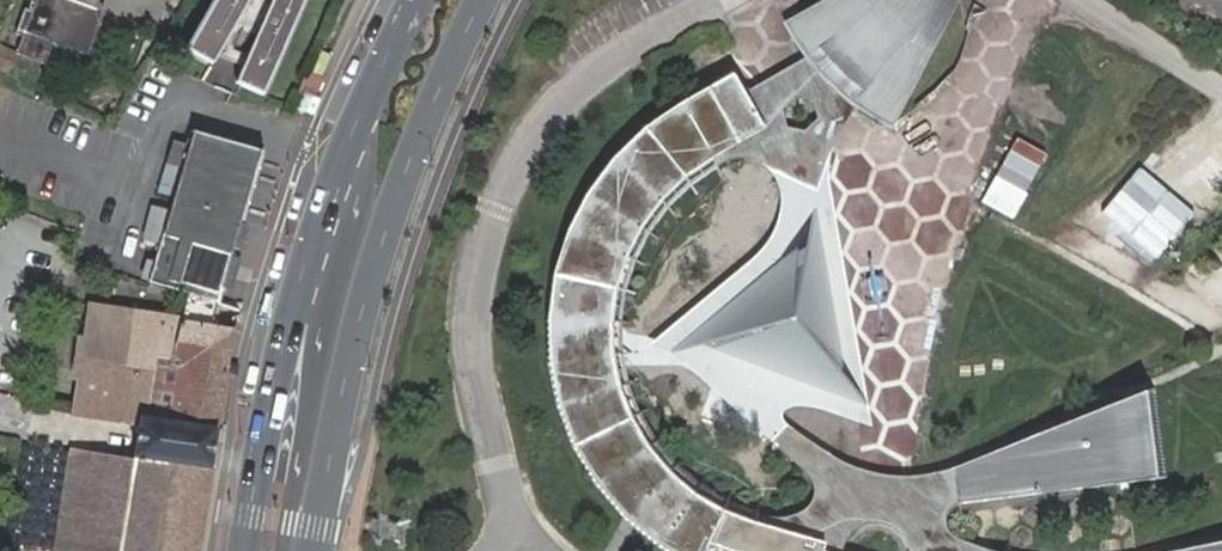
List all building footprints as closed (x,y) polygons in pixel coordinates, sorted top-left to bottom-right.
[(36,16),(28,13),(19,40),(26,43),(20,58),(48,69),(56,48),(91,61),(103,26),(97,12),(102,0),(41,0),(36,16)] [(193,52),(218,67),(255,0),(221,0),(193,52)] [(260,39),(269,21),(257,15),(265,0),(255,0),(223,59),(247,69),(251,62),(236,55),(248,32),(260,39)] [(269,21),(260,39),(251,62),(247,69),(239,88),(266,100),(310,0),(278,0),(269,21)] [(829,41),(878,87),(898,60),(921,72),(963,0),(847,0),(858,21),(829,41)] [(801,215),(802,233),(822,216),(834,157),(878,87),(829,41),(756,83),(767,102),(715,134),(720,144),(687,167),(675,179),(663,191),(653,203),(643,220),(631,239),(623,254),(618,272),(616,295),(614,307),(615,331),(618,364),(623,383),(627,397),(636,419),(645,433),(655,448),(664,459),(678,472),(695,486),(711,498),(720,503),(730,509),(751,518),(764,524),(778,528),(829,540),(828,545),(843,550),(845,544),(848,537),(854,528),(865,520),(871,518),(888,518),(901,522),(915,531),(923,543),(923,550),(1012,550),(991,544),(976,539),(971,536),(962,528),(954,517),(953,512),(956,506),(971,498),(966,462),(923,472),(906,473),(896,473),(844,459),(813,441),(744,392),(720,369),(717,364),(715,358),(717,347),(693,337),(701,365),(810,469),(815,479),(816,489),(812,502),(809,506),(803,509),(782,511),(755,504),(717,485),(700,475),(682,460),(666,443),(652,421),(636,383),(629,350),(626,316),(628,294),(633,272),(646,238),(656,220),(679,191),(695,177),(718,161),(738,151),(755,148),(772,150),(782,156),(791,166),(796,181),(801,215)] [(0,52),(0,68),(25,80),(32,65),(0,52)] [(32,65),(25,80),(29,82),(36,85),(42,69),(32,65)] [(756,83),(748,68),(706,90),(680,105),(663,118),(612,170),(590,205),(576,236),(567,257),(563,286),(562,315),(562,355),(567,392),(569,401),(584,436),(608,476),(634,506),(660,531),(672,540),(690,550),(845,550),(843,550),(828,545),(829,540),(778,528),(764,524),(751,518),(730,509),(720,503),(711,498),(695,486),(678,472),(664,459),(655,448),(645,433),(636,419),(627,397),(623,383),(618,364),(615,331),(614,307),(616,295),(618,272),(623,254),(631,239),(643,220),(653,203),(663,191),(675,179),(687,167),(720,144),(715,134),(767,102),(756,83)] [(220,306),(222,307),(250,212),(268,151),(256,148),(195,132),(150,285),(190,297),(220,306)] [(156,203),(148,234),(163,238),(172,207),(156,203)] [(693,337),(717,347),(862,402),(833,208),(822,216),(802,233),(679,332),(693,337)] [(220,306),(190,297),(184,322),(214,327),(220,306)] [(174,360),(184,322),(102,309),(90,337),(79,412),(142,417),(156,358),(174,360)] [(142,417),(218,429),(235,330),(214,327),(184,322),(174,360),(156,358),(142,417)] [(966,462),(971,498),(1171,474),(1162,387),(966,462)] [(215,451),(218,429),(142,417),(138,438),(135,452),(212,467),(215,451)] [(212,467),(135,452),(134,460),(74,449),(58,550),(198,550),(212,467)] [(1183,550),(1221,550),(1221,543),(1183,550)]
